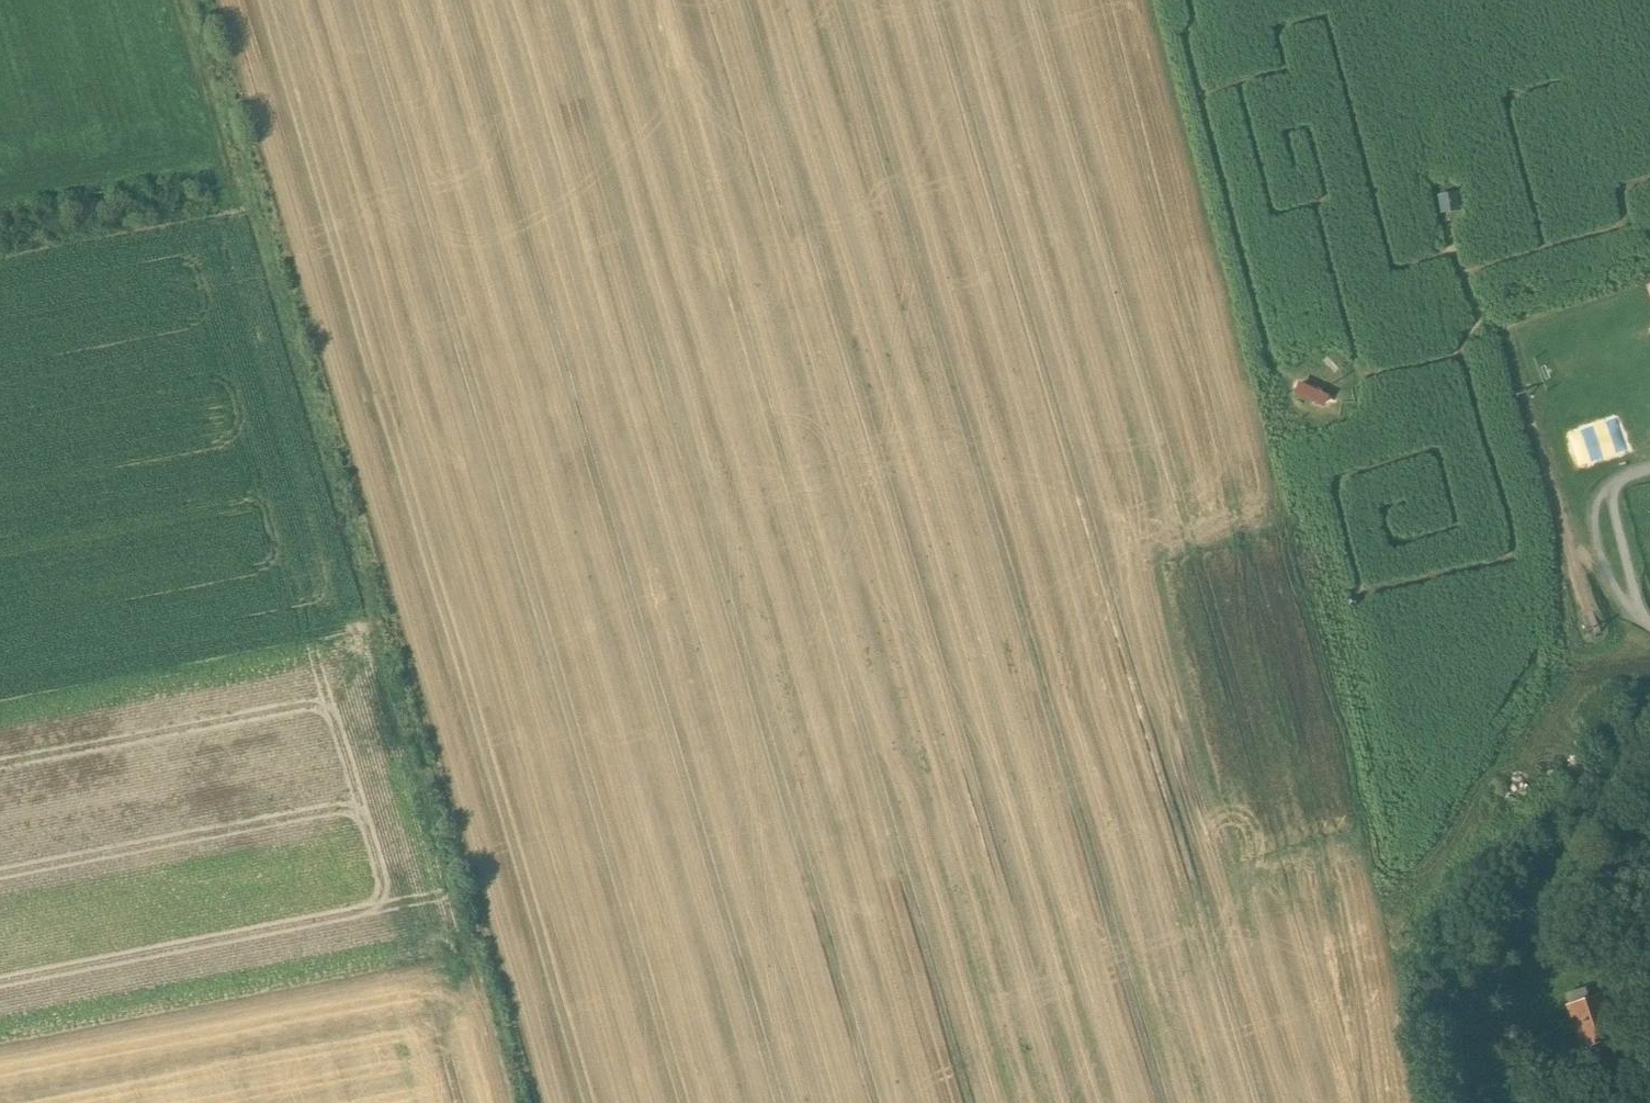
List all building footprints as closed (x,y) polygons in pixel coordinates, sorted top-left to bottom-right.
[(1599,996),(1570,1007),(1583,1044),(1617,1032),(1614,1023),(1609,1025),(1599,996)]
